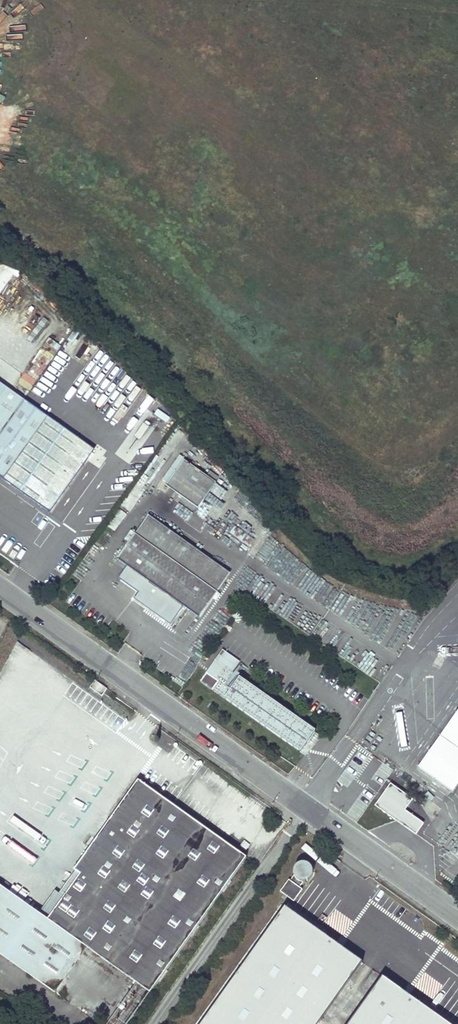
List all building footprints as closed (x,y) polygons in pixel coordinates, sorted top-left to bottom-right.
[(93,336),(77,359),(85,365),(102,342),(93,336)] [(49,512),(93,450),(0,384),(0,477),(49,512)] [(184,461),(166,486),(197,508),(215,483),(184,461)] [(119,507),(106,524),(115,530),(127,513),(119,507)] [(217,523),(221,517),(223,515),(219,511),(212,520),(217,523)] [(221,517),(217,523),(214,526),(219,530),(222,527),(219,525),(224,519),(221,517)] [(135,533),(217,592),(227,579),(144,520),(135,533)] [(235,526),(230,533),(248,546),(253,539),(235,526)] [(217,592),(135,533),(117,559),(127,566),(118,578),(171,615),(179,603),(199,618),(217,592)] [(215,660),(200,681),(294,748),(298,742),(304,746),(315,731),(215,660)] [(107,690),(95,681),(90,688),(102,697),(107,690)] [(417,766),(452,791),(457,782),(457,709),(417,766)] [(304,746),(298,742),(294,748),(300,752),(304,746)] [(414,797),(391,781),(375,804),(417,833),(425,822),(406,808),(414,797)] [(246,858),(143,784),(118,819),(117,817),(102,838),(104,840),(79,874),(81,875),(48,920),(0,885),(0,954),(98,1023),(117,1023),(143,987),(150,992),(246,858)] [(280,892),(294,901),(302,889),(299,887),(303,882),(305,881),(307,881),(308,880),(309,879),(310,878),(311,877),(312,876),(312,874),(312,872),(312,869),(311,868),(310,866),(309,865),(307,864),(306,863),(304,863),(302,863),(300,863),(299,864),(297,865),(296,866),(295,867),(294,869),(293,871),(294,874),(294,875),(290,881),(289,880),(280,892)] [(279,903),(193,1023),(318,1023),(362,962),(279,903)] [(350,1023),(448,1023),(383,977),(350,1023)] [(150,992),(143,987),(117,1023),(127,1023),(150,992)]
